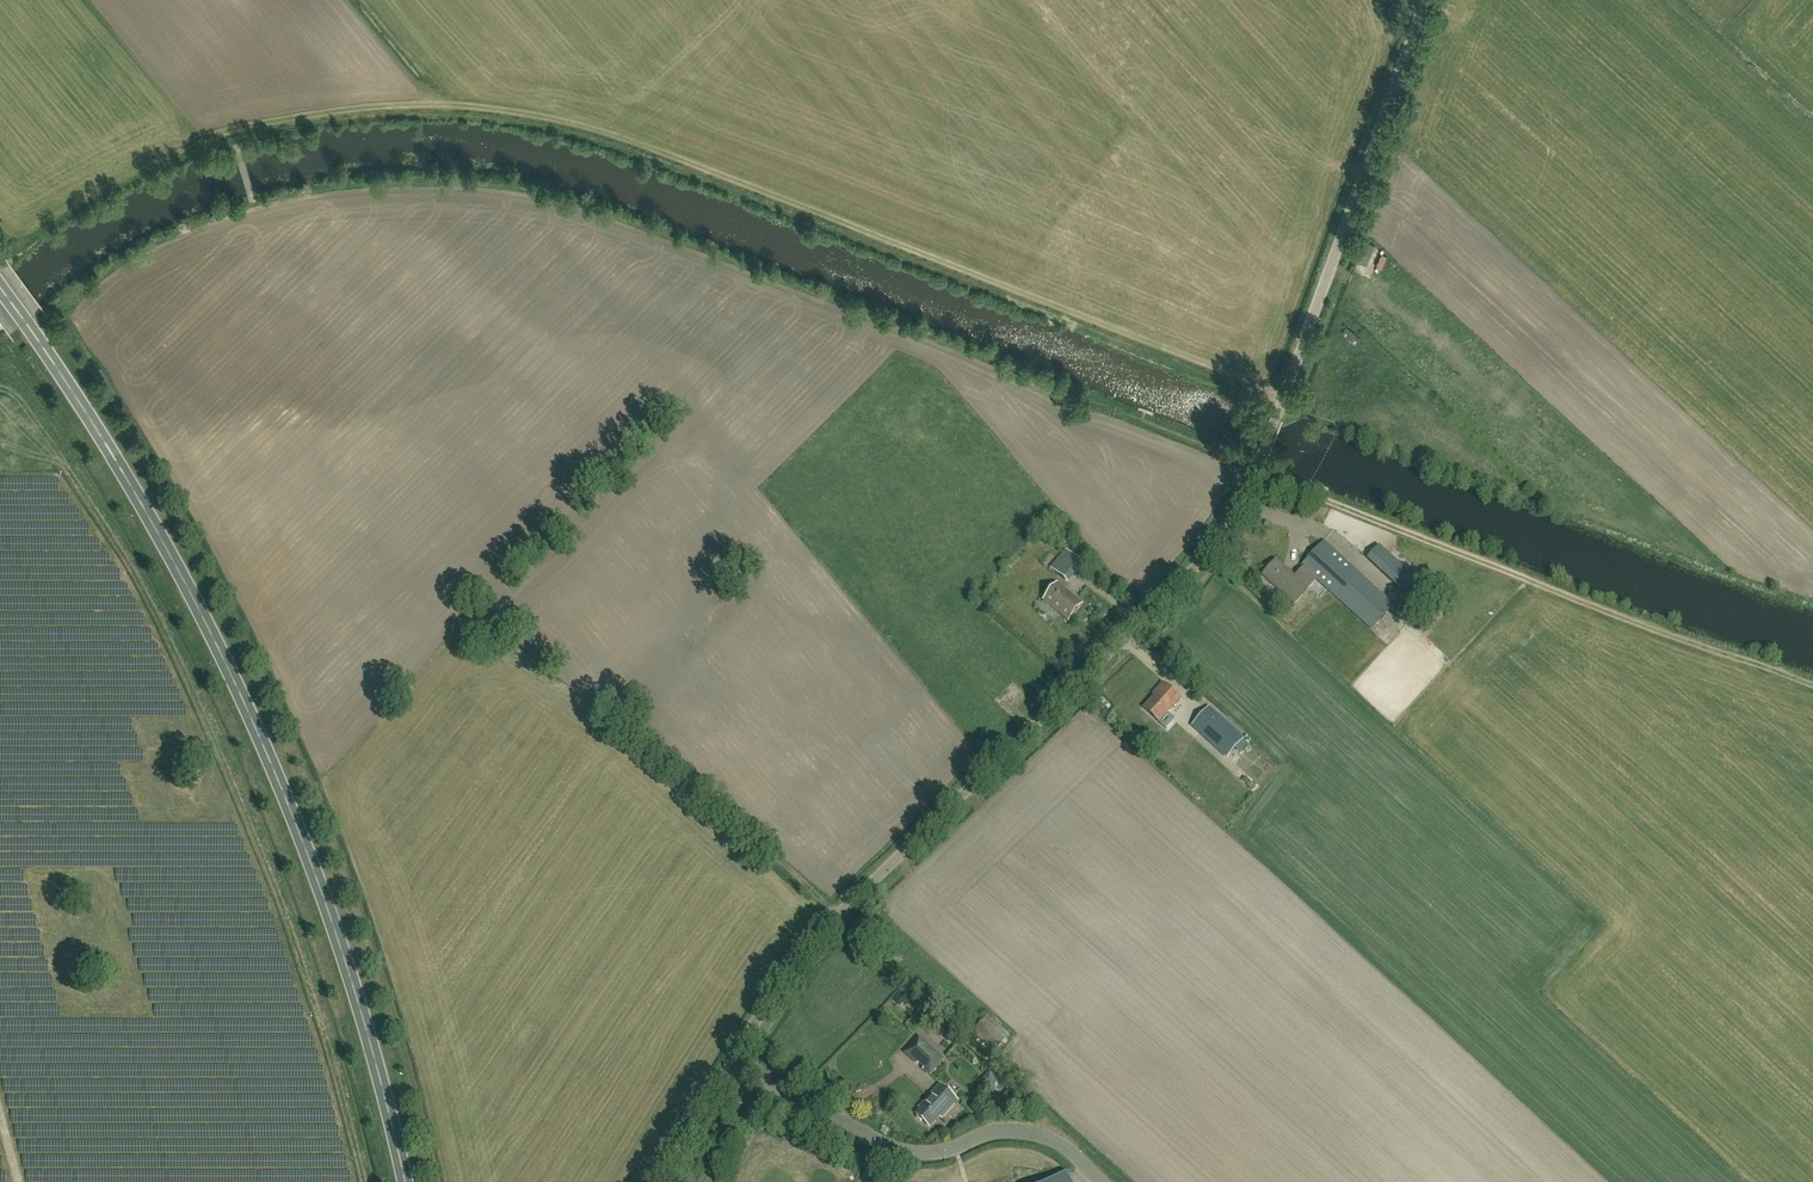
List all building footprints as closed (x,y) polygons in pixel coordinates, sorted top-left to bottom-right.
[(1366,266),(1370,256),(1371,256),(1375,246),(1366,242),(1362,252),(1358,262),(1366,266)] [(1362,339),(1352,331),(1347,337),(1357,345),(1362,339)] [(1324,541),(1302,565),(1304,568),(1295,578),(1276,560),(1263,575),(1294,604),(1307,589),(1307,588),(1316,578),(1371,629),(1394,605),(1324,541)] [(1379,546),(1369,557),(1400,585),(1398,587),(1405,593),(1416,580),(1379,546)] [(1067,579),(1083,561),(1069,549),(1053,567),(1067,579)] [(1069,621),(1083,604),(1057,583),(1043,600),(1069,621)] [(1155,739),(1170,753),(1188,733),(1173,720),(1172,720),(1165,714),(1180,698),(1163,684),(1157,691),(1159,692),(1144,708),(1159,721),(1166,727),(1155,739)] [(1235,749),(1243,739),(1216,715),(1201,733),(1227,757),(1235,749)] [(1303,728),(1293,737),(1302,746),(1312,737),(1303,728)] [(882,944),(896,940),(893,930),(879,935),(882,944)] [(900,1006),(909,996),(902,989),(893,999),(900,1006)] [(994,1051),(1009,1035),(988,1016),(973,1032),(994,1051)] [(906,1053),(917,1064),(918,1064),(919,1063),(925,1068),(923,1069),(930,1075),(943,1060),(931,1049),(919,1038),(906,1053)] [(942,1119),(958,1101),(940,1085),(919,1108),(921,1110),(917,1115),(930,1127),(940,1117),(942,1119)] [(1067,1172),(1050,1181),(1073,1181),(1067,1172)]
